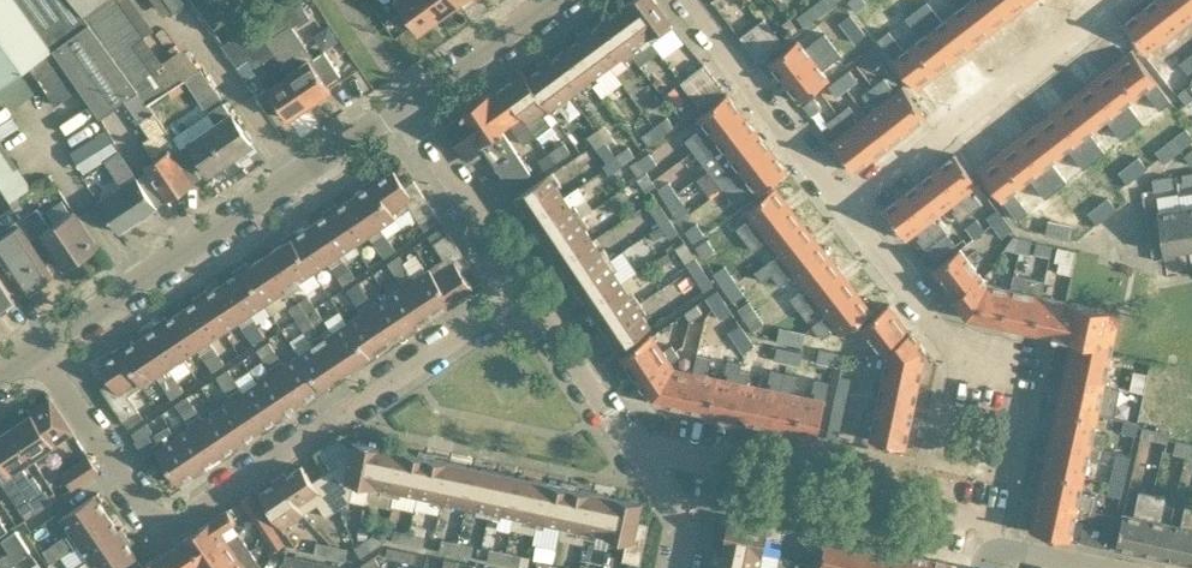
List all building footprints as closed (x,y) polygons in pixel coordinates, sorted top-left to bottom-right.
[(29,64),(55,103),(80,86),(20,0),(0,0),(0,84),(29,64)] [(80,86),(100,114),(125,97),(150,135),(166,125),(148,101),(139,88),(84,13),(75,0),(20,0),(80,86)] [(101,0),(75,0),(84,13),(101,0)] [(309,104),(330,90),(327,85),(309,58),(313,55),(294,26),(310,16),(300,0),(288,0),(254,21),(272,50),(309,104)] [(427,0),(396,0),(418,30),(438,15),(427,0)] [(458,0),(427,0),(438,15),(458,1),(458,0)] [(625,2),(661,50),(664,54),(684,40),(654,0),(628,0),(625,2)] [(828,6),(823,0),(817,0),(809,6),(816,16),(828,6)] [(866,3),(864,0),(848,0),(847,1),(855,11),(866,3)] [(915,8),(916,8),(954,56),(973,41),(951,13),(943,20),(927,0),(909,0),(915,8)] [(971,0),(953,0),(959,7),(951,13),(973,41),(992,26),(971,0)] [(1002,0),(971,0),(992,26),(1011,12),(1002,0)] [(1011,12),(1026,0),(1002,0),(1011,12)] [(1141,8),(1163,37),(1181,23),(1163,0),(1152,0),(1141,8)] [(1181,23),(1191,15),(1191,1),(1191,0),(1163,0),(1181,23)] [(661,50),(625,2),(605,17),(634,54),(641,64),(661,50)] [(804,25),(816,16),(809,6),(796,16),(804,25)] [(916,8),(915,8),(905,16),(921,36),(913,43),(935,71),(954,56),(916,8)] [(1141,8),(1124,22),(1146,50),(1163,37),(1141,8)] [(857,22),(851,14),(840,23),(846,31),(857,22)] [(634,54),(605,17),(591,27),(589,24),(583,28),(611,65),(623,57),(626,60),(634,54)] [(766,19),(741,38),(749,49),(774,30),(766,19)] [(272,50),(254,21),(223,42),(237,63),(248,56),(267,85),(267,86),(288,118),(309,104),(272,50)] [(866,33),(857,22),(846,31),(854,42),(866,33)] [(611,65),(583,28),(576,33),(579,37),(566,46),(594,84),(599,80),(596,76),(611,65)] [(935,71),(913,43),(904,50),(887,29),(878,37),(916,86),(935,71)] [(749,49),(757,60),(765,55),(783,41),(774,30),(749,49)] [(785,80),(833,42),(825,31),(805,47),(798,39),(770,62),(785,80)] [(800,99),(827,77),(829,76),(822,68),(841,52),(833,42),(785,80),(800,99)] [(594,84),(566,46),(552,57),(550,53),(544,57),(571,94),(585,85),(588,88),(594,84)] [(313,55),(309,58),(327,85),(341,76),(323,49),(313,55)] [(882,60),(874,50),(864,57),(872,68),(882,60)] [(1189,54),(1179,62),(1188,73),(1191,69),(1191,58),(1189,54)] [(1136,55),(1117,69),(1137,95),(1145,89),(1158,107),(1170,99),(1136,55)] [(527,75),(527,76),(550,109),(553,114),(554,112),(560,109),(557,104),(571,94),(544,57),(537,62),(540,66),(527,75)] [(680,81),(689,93),(714,74),(705,62),(686,77),(680,81)] [(198,67),(183,78),(204,107),(220,96),(198,67)] [(522,69),(502,83),(529,120),(527,121),(536,134),(536,135),(552,124),(544,113),(550,109),(527,76),(527,75),(522,69)] [(1137,95),(1117,69),(1098,84),(1132,128),(1142,121),(1128,102),(1137,95)] [(847,70),(838,77),(847,88),(857,80),(851,72),(849,73),(847,70)] [(689,93),(699,105),(704,101),(723,86),(714,74),(689,93)] [(884,76),(874,84),(909,129),(926,115),(903,85),(894,93),(890,88),(893,86),(884,76)] [(847,88),(838,77),(828,85),(836,95),(847,88)] [(529,120),(502,83),(482,97),(502,126),(510,121),(524,142),(536,134),(532,129),(527,121),(529,120)] [(874,84),(863,92),(871,103),(873,101),(877,106),(868,113),(891,143),(909,129),(874,84)] [(1132,128),(1098,84),(1079,99),(1099,124),(1108,118),(1121,136),(1132,128)] [(1187,84),(1177,93),(1186,104),(1191,98),(1191,90),(1187,84)] [(743,111),(728,92),(699,114),(705,123),(684,138),(693,150),(743,111)] [(533,172),(502,126),(482,97),(460,111),(461,112),(445,123),(469,158),(484,147),(509,187),(533,172)] [(822,107),(815,97),(804,105),(812,115),(822,107)] [(1099,124),(1079,99),(1060,114),(1095,158),(1104,151),(1090,131),(1099,124)] [(201,176),(251,143),(234,118),(224,102),(209,112),(219,128),(184,152),(201,176)] [(849,103),(838,112),(873,156),(891,143),(868,113),(858,120),(854,116),(857,114),(849,103)] [(758,131),(743,111),(693,150),(708,169),(758,131)] [(838,112),(827,120),(835,130),(838,129),(842,134),(838,136),(832,141),(855,170),(873,156),(838,112)] [(1095,158),(1060,114),(1041,128),(1075,173),(1095,158)] [(660,134),(673,124),(667,116),(654,125),(660,134)] [(184,152),(173,136),(166,125),(150,135),(143,141),(155,158),(145,164),(151,173),(168,198),(201,176),(184,152)] [(648,143),(660,134),(654,125),(642,135),(648,143)] [(1170,139),(1179,150),(1191,140),(1191,136),(1185,127),(1170,139)] [(70,148),(82,170),(117,149),(104,128),(70,148)] [(1075,173),(1041,128),(1022,143),(1056,187),(1075,173)] [(622,163),(615,155),(596,129),(587,136),(605,161),(602,164),(604,168),(608,173),(622,163)] [(758,131),(708,169),(723,189),(773,150),(758,131)] [(1164,162),(1179,150),(1170,139),(1155,151),(1164,162)] [(553,161),(569,150),(563,141),(547,152),(553,161)] [(1022,143),(1003,158),(1022,183),(1030,193),(1037,203),(1045,197),(1043,195),(1056,187),(1022,143)] [(622,163),(634,154),(628,145),(615,155),(622,163)] [(1191,165),(1191,164),(1191,148),(1184,155),(1191,165)] [(118,231),(157,205),(119,149),(106,158),(122,183),(98,200),(118,231)] [(788,169),(773,150),(723,189),(731,199),(752,183),(759,192),(788,169)] [(650,151),(639,158),(648,172),(659,165),(650,151)] [(553,161),(547,152),(537,159),(543,168),(553,161)] [(956,153),(938,167),(972,211),(983,202),(975,192),(973,194),(969,189),(978,182),(956,153)] [(1148,165),(1139,154),(1129,163),(1137,174),(1148,165)] [(648,172),(639,158),(630,164),(640,178),(647,173),(648,172)] [(1013,191),(1022,183),(1003,158),(984,173),(1018,217),(1027,210),(1013,191)] [(1137,174),(1129,163),(1118,171),(1127,182),(1137,174)] [(17,165),(0,176),(0,186),(9,200),(17,196),(31,186),(17,165)] [(938,167),(920,181),(942,210),(952,202),(956,207),(952,210),(960,220),(972,211),(938,167)] [(377,174),(371,178),(396,216),(410,207),(421,223),(435,213),(436,212),(414,178),(405,184),(394,168),(380,178),(377,174)] [(529,217),(563,195),(557,184),(561,182),(553,170),(515,196),(529,217)] [(1182,173),(1183,184),(1191,183),(1191,171),(1182,173)] [(655,184),(647,173),(640,178),(648,189),(655,184)] [(1152,178),(1154,190),(1173,187),(1171,175),(1152,178)] [(367,186),(353,196),(378,234),(372,239),(378,248),(390,240),(381,227),(396,216),(371,178),(364,182),(367,186)] [(676,191),(669,181),(658,189),(664,198),(676,191)] [(920,181),(902,195),(935,237),(946,229),(939,220),(937,222),(933,217),(942,210),(920,181)] [(563,195),(529,217),(544,239),(578,216),(572,208),(586,198),(578,186),(564,196),(563,195)] [(747,219),(736,228),(745,238),(790,204),(776,186),(746,209),(753,218),(749,222),(747,219)] [(684,202),(676,191),(664,198),(672,210),(684,202)] [(935,237),(902,195),(884,209),(906,238),(914,231),(925,245),(935,237)] [(336,201),(330,205),(355,244),(369,235),(372,239),(378,234),(353,196),(339,205),(336,201)] [(1107,196),(1097,204),(1106,215),(1116,207),(1107,196)] [(95,246),(78,221),(71,210),(70,211),(62,199),(46,210),(54,222),(49,225),(37,207),(28,213),(21,218),(20,218),(33,236),(37,234),(41,231),(47,241),(64,267),(81,256),(85,256),(92,252),(93,248),(95,246)] [(20,218),(21,218),(15,208),(12,204),(0,212),(0,254),(26,292),(30,289),(34,290),(39,287),(40,283),(44,280),(44,279),(53,273),(18,220),(20,218)] [(803,221),(790,204),(745,238),(753,249),(763,240),(761,238),(766,234),(773,244),(803,221)] [(1097,204),(1087,213),(1096,223),(1106,215),(1097,204)] [(326,214),(312,223),(338,261),(332,265),(338,275),(349,267),(341,254),(355,244),(330,205),(323,210),(326,214)] [(652,211),(660,224),(669,219),(661,205),(652,211)] [(1182,208),(1188,247),(1191,247),(1191,206),(1182,208)] [(1188,247),(1182,208),(1158,212),(1165,257),(1175,256),(1174,250),(1188,247)] [(997,209),(986,217),(1002,237),(1012,228),(997,209)] [(435,213),(421,223),(425,229),(440,219),(435,213)] [(578,216),(544,239),(558,261),(593,238),(586,228),(590,225),(582,214),(578,216)] [(985,228),(976,218),(965,227),(974,237),(985,228)] [(678,232),(669,219),(660,224),(669,237),(678,232)] [(817,239),(803,221),(773,244),(779,252),(756,269),(764,279),(772,273),(773,273),(817,239)] [(1058,235),(1060,223),(1048,221),(1046,233),(1058,235)] [(295,228),(289,232),(314,271),(329,261),(332,265),(338,261),(312,223),(298,232),(295,228)] [(704,233),(697,223),(686,230),(693,240),(704,233)] [(1069,238),(1072,225),(1060,223),(1058,235),(1069,238)] [(443,225),(429,235),(433,241),(448,231),(443,225)] [(444,257),(429,267),(454,305),(460,300),(458,296),(473,286),(462,270),(471,264),(449,231),(448,231),(433,241),(444,257)] [(247,260),(240,265),(266,303),(280,294),(283,299),(290,295),(287,290),(294,286),(296,290),(303,286),(299,280),(314,271),(289,232),(282,237),(285,241),(271,250),(264,255),(250,264),(247,260)] [(946,253),(955,245),(945,233),(936,241),(946,253)] [(1019,236),(1015,251),(1019,252),(1028,254),(1032,239),(1019,236)] [(573,283),(611,257),(604,246),(600,249),(593,238),(558,261),(573,283)] [(696,246),(703,255),(713,248),(707,239),(696,246)] [(831,257),(817,239),(773,273),(780,283),(795,272),(801,280),(831,257)] [(390,240),(378,248),(385,257),(391,253),(396,249),(390,240)] [(946,253),(936,241),(927,249),(937,261),(946,253)] [(1036,241),(1033,254),(1050,257),(1053,244),(1051,244),(1036,241)] [(1058,246),(1055,260),(1059,261),(1057,270),(1071,273),(1077,250),(1058,246)] [(981,275),(978,271),(959,248),(934,267),(955,294),(952,297),(953,298),(981,275)] [(394,258),(388,262),(394,271),(406,263),(400,254),(394,258)] [(587,304),(622,282),(614,271),(618,268),(611,257),(573,283),(587,304)] [(686,263),(694,276),(704,269),(696,257),(686,263)] [(844,275),(831,257),(801,280),(808,289),(804,293),(801,289),(791,298),(800,309),(844,275)] [(406,263),(394,271),(400,280),(406,277),(431,314),(445,305),(447,309),(454,305),(429,267),(415,276),(406,263)] [(236,273),(222,282),(248,321),(242,325),(248,334),(262,325),(253,312),(266,303),(240,265),(234,269),(236,273)] [(731,274),(724,265),(714,272),(721,282),(731,274)] [(349,267),(338,275),(344,284),(356,276),(349,267)] [(713,282),(704,269),(694,276),(702,289),(713,282)] [(17,298),(0,273),(0,309),(17,298)] [(1041,294),(1044,279),(1013,273),(1012,274),(1009,289),(1002,323),(1033,330),(1041,294)] [(744,292),(731,274),(721,282),(734,299),(744,292)] [(844,275),(800,309),(809,320),(819,312),(817,309),(821,305),(829,315),(858,292),(844,275)] [(953,298),(967,316),(1002,323),(1009,289),(989,285),(981,275),(953,298)] [(403,284),(388,294),(413,332),(420,327),(417,323),(431,314),(406,277),(400,280),(403,284)] [(353,285),(347,289),(353,298),(365,290),(359,281),(353,285)] [(206,287),(199,292),(225,330),(240,321),(242,325),(248,321),(222,282),(209,291),(206,287)] [(602,326),(640,301),(633,289),(629,292),(622,282),(587,304),(602,326)] [(365,290),(353,298),(359,306),(364,303),(390,341),(404,332),(406,336),(413,332),(388,294),(374,304),(365,290)] [(724,300),(717,290),(706,297),(713,308),(724,300)] [(195,300),(182,309),(207,348),(213,344),(210,340),(224,331),(225,330),(199,292),(193,296),(195,300)] [(872,310),(858,292),(829,315),(814,327),(822,337),(831,330),(828,326),(833,322),(842,333),(872,310)] [(308,294),(298,300),(306,312),(315,306),(308,294)] [(1110,352),(1119,310),(1041,294),(1033,330),(1076,338),(1075,345),(1110,352)] [(306,312),(298,300),(289,306),(296,318),(306,312)] [(731,310),(724,300),(713,308),(720,318),(731,310)] [(737,307),(744,318),(756,310),(748,300),(737,307)] [(617,348),(651,325),(643,314),(647,311),(640,301),(602,326),(617,348)] [(699,301),(675,318),(686,334),(695,319),(706,312),(699,301)] [(361,310),(346,320),(372,359),(379,354),(376,350),(390,341),(364,303),(359,306),(361,310)] [(323,317),(315,306),(306,312),(313,323),(323,317)] [(888,306),(863,324),(883,350),(909,332),(888,306)] [(165,314),(159,319),(184,357),(198,348),(207,361),(219,353),(213,344),(207,348),(182,309),(168,318),(165,314)] [(763,321),(756,310),(744,318),(752,329),(763,321)] [(313,323),(306,312),(296,318),(304,330),(313,323)] [(155,327),(141,336),(166,374),(172,371),(169,367),(184,357),(159,319),(152,323),(155,327)] [(312,343),(298,352),(324,391),(330,387),(328,383),(342,373),(349,369),(363,359),(366,363),(372,359),(346,320),(332,330),(329,326),(323,330),(316,334),(310,339),(312,343)] [(728,331),(735,342),(747,335),(740,324),(728,331)] [(262,325),(248,334),(254,344),(261,340),(268,335),(262,325)] [(792,329),(780,326),(777,340),(789,342),(792,329)] [(792,329),(789,342),(802,345),(803,338),(804,332),(792,329)] [(919,381),(926,348),(912,330),(909,332),(883,350),(887,356),(884,373),(919,381)] [(652,333),(621,354),(641,385),(672,364),(670,360),(678,355),(671,344),(662,349),(652,333)] [(754,345),(747,335),(735,342),(742,353),(754,345)] [(124,341),(118,346),(143,384),(157,374),(166,388),(178,380),(172,371),(166,374),(141,336),(127,345),(124,341)] [(263,344),(257,348),(264,358),(277,348),(271,339),(263,344)] [(774,360),(786,363),(790,348),(777,345),(774,360)] [(1104,382),(1110,352),(1075,345),(1068,374),(1104,382)] [(114,354),(99,364),(110,380),(101,386),(123,420),(124,419),(139,410),(128,394),(143,384),(118,346),(111,350),(114,354)] [(277,348),(264,358),(270,367),(276,363),(301,401),(314,391),(317,395),(324,391),(298,352),(285,360),(277,348)] [(790,348),(786,363),(799,366),(803,351),(790,348)] [(819,348),(816,361),(829,364),(832,350),(829,350),(819,348)] [(832,350),(829,364),(841,367),(844,353),(832,350)] [(219,353),(207,361),(213,370),(220,366),(225,363),(219,353)] [(693,372),(686,408),(708,412),(715,376),(719,359),(697,354),(693,372)] [(715,376),(708,412),(730,417),(739,369),(741,364),(727,361),(724,373),(728,374),(727,379),(715,376)] [(272,371),(258,381),(283,418),(289,414),(287,410),(301,401),(276,363),(270,367),(272,371)] [(672,364),(641,385),(651,400),(686,408),(693,372),(675,368),(672,364)] [(222,372),(217,375),(223,385),(235,377),(228,367),(222,372)] [(759,385),(751,421),(773,426),(784,371),(771,368),(768,381),(771,382),(769,387),(759,385)] [(739,369),(730,417),(751,421),(759,385),(746,383),(748,371),(739,369)] [(1134,370),(1130,388),(1144,391),(1148,373),(1134,370)] [(784,371),(773,426),(795,431),(802,394),(792,392),(793,387),(796,387),(799,374),(784,371)] [(912,413),(919,381),(884,373),(879,395),(877,405),(912,413)] [(1097,413),(1114,416),(1120,385),(1104,382),(1068,374),(1062,405),(1097,413)] [(840,375),(835,396),(846,399),(847,390),(849,390),(852,378),(840,375)] [(232,398),(217,408),(242,445),(249,441),(246,437),(260,428),(235,390),(241,386),(235,377),(223,385),(232,398)] [(802,394),(795,431),(818,435),(825,399),(829,381),(815,378),(812,390),(815,390),(814,396),(802,394)] [(178,380),(166,388),(172,397),(178,393),(184,389),(178,380)] [(241,386),(235,390),(260,428),(274,418),(276,422),(283,418),(258,381),(243,390),(241,386)] [(1182,395),(1183,384),(1167,382),(1164,417),(1191,420),(1191,395),(1182,395)] [(182,399),(176,402),(182,412),(194,404),(188,395),(182,399)] [(52,443),(72,430),(50,396),(30,409),(31,411),(11,425),(33,456),(44,448),(52,443)] [(837,439),(842,416),(846,399),(835,396),(827,437),(837,439)] [(191,425),(176,435),(201,472),(208,468),(205,464),(219,455),(194,417),(200,413),(194,404),(182,412),(191,425)] [(905,445),(912,413),(877,405),(876,409),(870,438),(905,445)] [(1062,405),(1058,424),(1055,436),(1102,446),(1104,433),(1093,431),(1097,413),(1062,405)] [(200,413),(194,417),(219,455),(233,446),(235,450),(242,445),(217,408),(203,417),(200,413)] [(139,410),(124,419),(128,426),(143,416),(139,410)] [(1138,421),(1123,418),(1120,432),(1135,435),(1138,421)] [(147,422),(132,431),(137,439),(135,441),(145,456),(155,449),(152,444),(159,440),(154,434),(152,429),(147,422)] [(159,440),(152,444),(155,449),(158,452),(168,469),(178,482),(192,473),(195,477),(201,472),(176,435),(172,430),(168,424),(154,434),(159,440)] [(11,425),(0,432),(0,450),(25,489),(31,497),(39,509),(53,499),(45,488),(43,490),(33,474),(30,476),(22,463),(33,456),(11,425)] [(1055,436),(1052,450),(1049,467),(1084,475),(1087,458),(1097,460),(1099,448),(1101,448),(1102,446),(1055,436)] [(1174,452),(1191,456),(1191,442),(1176,439),(1174,452)] [(369,485),(378,445),(353,440),(350,458),(346,458),(330,469),(350,500),(354,482),(369,485)] [(392,495),(402,450),(378,445),(369,485),(370,485),(381,487),(380,492),(392,495)] [(417,495),(427,450),(419,449),(418,453),(402,450),(392,495),(401,496),(402,492),(417,495)] [(0,450),(0,480),(12,498),(25,489),(0,450)] [(440,505),(450,460),(434,457),(435,452),(427,450),(417,495),(434,499),(433,503),(440,505)] [(1117,452),(1111,480),(1124,483),(1130,455),(1117,452)] [(99,469),(89,455),(69,468),(79,482),(99,469)] [(465,505),(474,465),(450,460),(440,505),(453,508),(454,503),(465,505)] [(350,500),(330,469),(313,480),(302,464),(288,474),(285,470),(278,474),(304,512),(318,503),(327,515),(350,500)] [(489,515),(498,470),(474,465),(465,505),(477,508),(476,512),(489,515)] [(1049,467),(1046,477),(1042,498),(1094,509),(1096,496),(1080,493),(1084,475),(1049,467)] [(79,482),(69,468),(61,473),(71,488),(79,482)] [(514,516),(522,475),(498,470),(489,515),(501,518),(502,513),(514,516)] [(304,512),(278,474),(272,479),(274,483),(260,492),(285,530),(293,526),(290,522),(304,512)] [(537,525),(546,481),(522,475),(514,516),(525,518),(524,523),(537,525)] [(562,526),(571,481),(563,479),(562,484),(546,481),(537,525),(544,527),(545,522),(562,526)] [(1111,480),(1108,494),(1121,497),(1124,483),(1111,480)] [(585,536),(594,491),(578,487),(579,483),(571,481),(562,526),(578,529),(577,534),(585,536)] [(98,491),(62,516),(72,531),(68,534),(73,540),(109,515),(99,501),(103,498),(98,491)] [(610,536),(619,496),(594,491),(585,536),(597,538),(598,534),(610,536)] [(259,505),(250,493),(242,499),(250,511),(259,505)] [(619,496),(610,536),(627,540),(623,558),(630,560),(629,567),(640,567),(649,522),(639,520),(643,501),(619,496)] [(31,497),(17,506),(25,518),(39,509),(31,497)] [(1042,498),(1041,503),(1035,530),(1070,537),(1074,518),(1085,520),(1081,540),(1110,546),(1117,514),(1094,509),(1042,498)] [(259,505),(250,511),(258,524),(267,518),(259,505)] [(138,567),(194,567),(191,564),(225,541),(220,533),(236,522),(227,508),(176,542),(165,550),(161,552),(151,559),(143,564),(143,565),(138,567)] [(68,534),(57,542),(65,554),(80,543),(91,557),(126,532),(122,526),(118,528),(109,515),(73,540),(68,534)] [(781,539),(784,526),(761,521),(759,526),(745,523),(746,518),(734,516),(733,520),(728,519),(724,536),(720,535),(718,543),(764,552),(767,537),(781,539)] [(267,518),(258,524),(267,536),(275,530),(267,518)] [(407,542),(409,531),(394,528),(392,539),(407,542)] [(381,529),(368,537),(373,547),(387,538),(381,529)] [(275,530),(267,536),(275,549),(284,543),(275,530)] [(15,561),(14,560),(28,551),(15,531),(0,541),(7,551),(0,556),(0,567),(5,567),(15,561)] [(425,535),(409,531),(407,542),(422,546),(425,535)] [(143,565),(143,564),(127,541),(131,539),(126,532),(91,557),(98,567),(138,567),(143,565)] [(238,532),(225,541),(191,564),(194,567),(200,567),(224,567),(251,550),(238,532)] [(816,549),(819,537),(809,534),(806,547),(816,549)] [(859,542),(828,535),(821,567),(854,567),(859,542)] [(373,547),(368,537),(354,546),(360,555),(373,547)] [(454,552),(456,541),(442,538),(439,549),(454,552)] [(329,555),(331,544),(316,540),(314,551),(329,555)] [(471,556),(473,544),(456,541),(454,552),(471,556)] [(57,542),(45,550),(51,558),(54,562),(65,554),(57,542)] [(891,549),(859,542),(854,567),(887,567),(891,549)] [(764,552),(718,543),(716,551),(721,552),(718,567),(761,567),(764,552)] [(347,547),(331,544),(329,555),(344,558),(347,547)] [(401,559),(403,549),(388,546),(386,556),(401,559)] [(502,562),(504,551),(490,548),(489,548),(487,559),(502,562)] [(418,552),(403,549),(401,559),(416,562),(418,552)] [(922,555),(891,549),(887,567),(919,567),(922,555)] [(266,565),(263,567),(251,550),(224,567),(264,567),(267,567),(266,565)] [(521,554),(504,551),(502,562),(519,566),(521,554)] [(300,556),(285,553),(283,564),(298,567),(300,556)] [(364,567),(373,567),(380,564),(374,554),(361,563),(364,567)] [(922,555),(919,567),(952,567),(953,562),(922,555)] [(298,567),(304,567),(313,567),(315,559),(300,556),(298,567)] [(443,567),(456,567),(457,560),(451,559),(445,558),(443,567)] [(313,567),(328,567),(329,562),(315,559),(313,567)]
